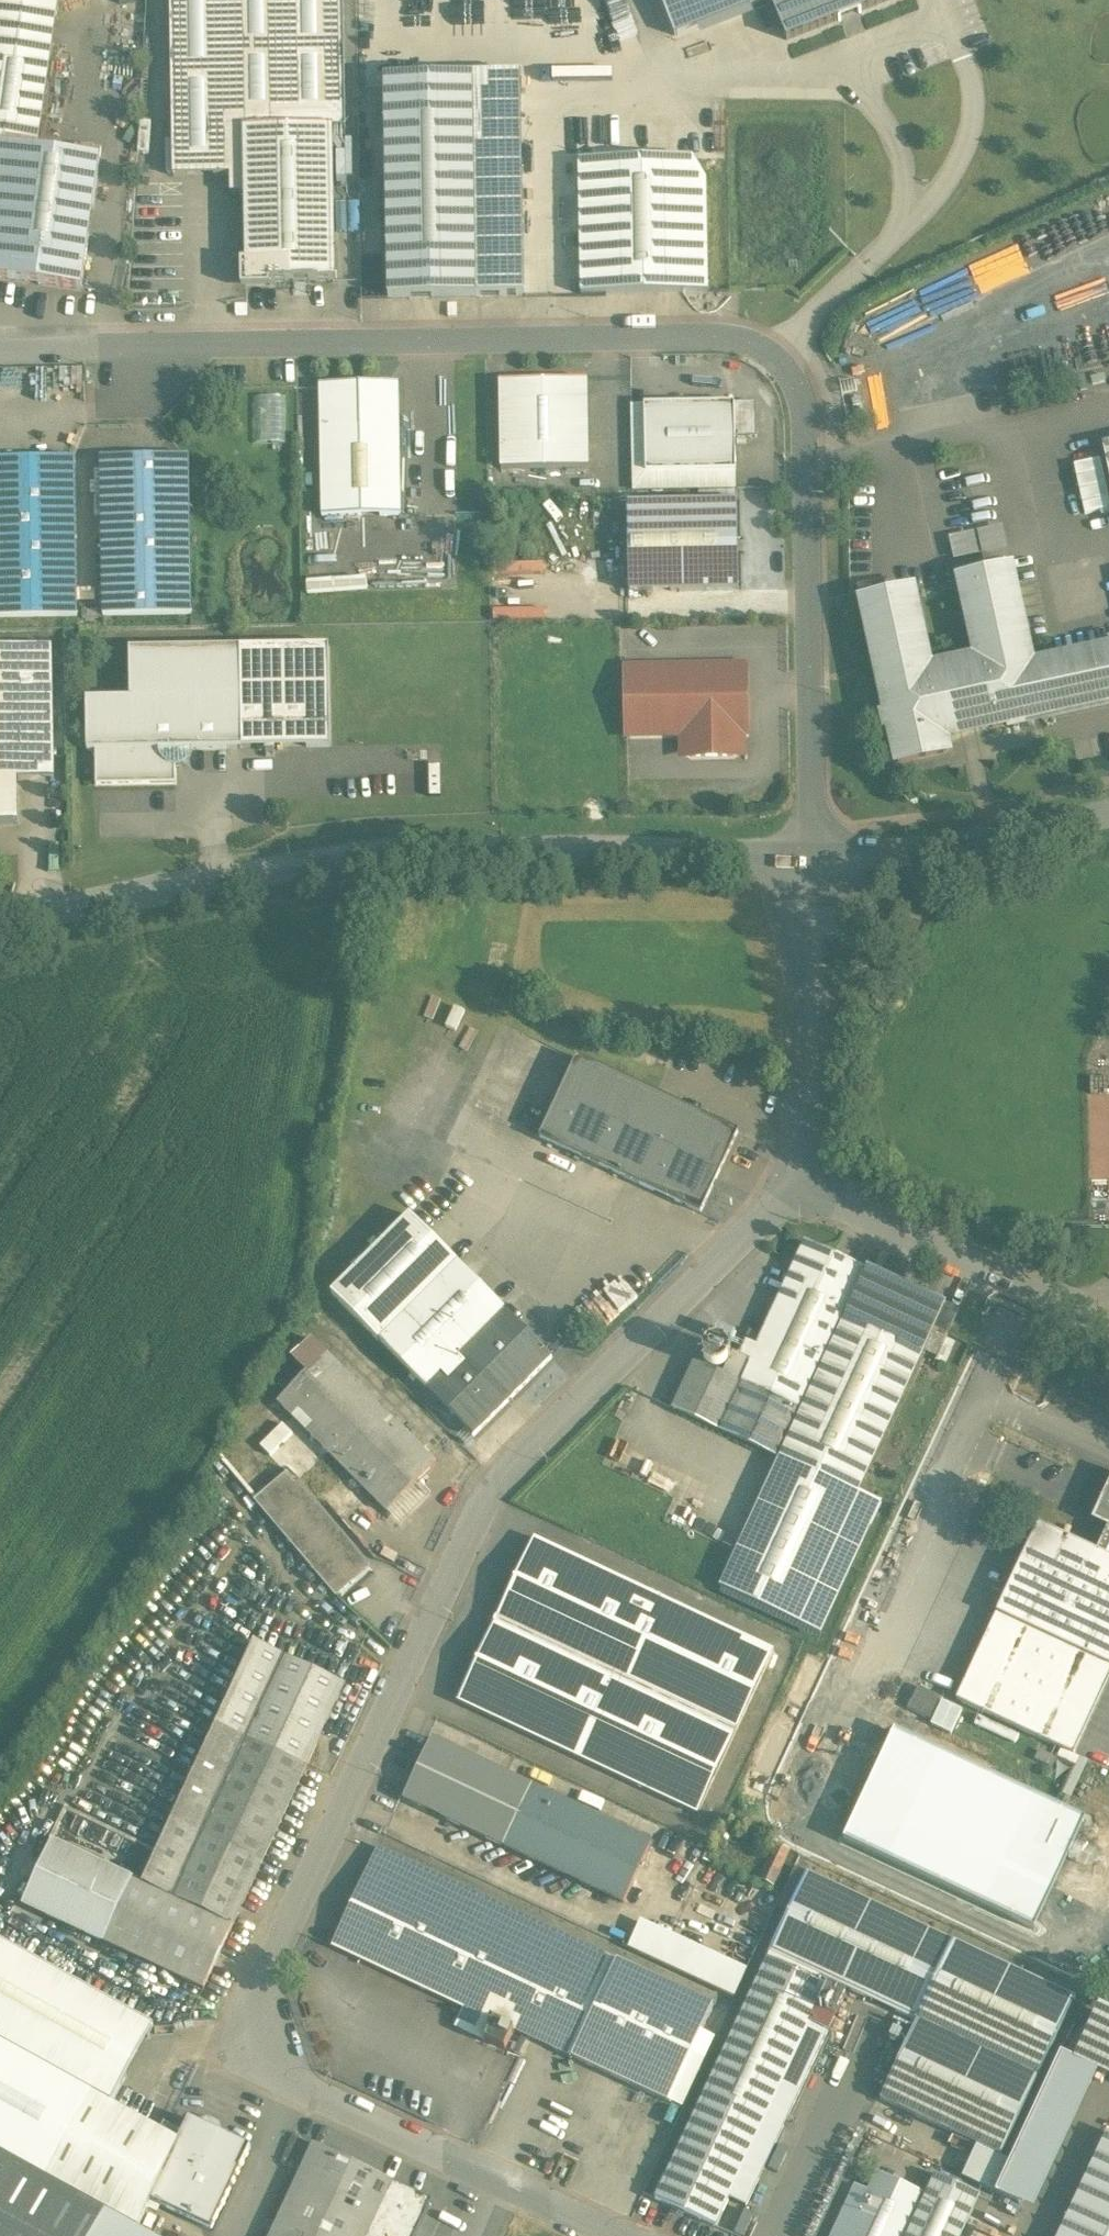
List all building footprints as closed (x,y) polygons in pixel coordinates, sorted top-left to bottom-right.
[(0,8),(0,146),(38,152),(59,1),(61,0),(60,0),(0,8)] [(60,0),(0,0),(0,8),(60,0)] [(170,179),(244,179),(244,130),(332,129),(332,165),(344,165),(342,0),(168,0),(170,179)] [(675,38),(696,29),(750,7),(768,0),(660,0),(675,38)] [(521,78),(384,80),(388,299),(525,296),(521,78)] [(332,129),(244,130),(244,179),(247,284),(335,282),(332,165),(332,129)] [(82,291),(100,160),(38,152),(0,146),(0,280),(82,291)] [(692,159),(578,161),(581,295),(708,293),(706,182),(692,159)] [(587,381),(499,382),(501,470),(589,468),(587,381)] [(387,384),(319,386),(322,518),(401,516),(399,395),(387,384)] [(399,384),(387,384),(399,395),(399,384)] [(255,443),(289,443),(289,396),(255,396),(255,443)] [(734,404),(644,405),(646,473),(735,472),(735,438),(734,404)] [(757,438),(756,404),(734,404),(735,438),(757,438)] [(189,457),(101,459),(103,617),(192,616),(189,457)] [(0,460),(0,619),(77,618),(75,459),(0,460)] [(700,491),(700,503),(627,504),(629,592),(739,590),(737,502),(737,490),(700,491)] [(1000,530),(980,534),(984,553),(1004,548),(1000,530)] [(972,536),(951,540),(956,559),(976,554),(972,536)] [(1031,668),(1010,571),(960,581),(977,660),(929,671),(912,592),(862,603),(887,716),(884,717),(884,730),(890,729),(897,764),(947,753),(942,728),(959,724),(961,732),(974,730),(972,721),(990,717),(992,728),(1008,725),(1009,728),(1023,728),(1021,722),(1108,703),(1108,651),(1031,668)] [(329,646),(129,650),(130,699),(86,700),(87,751),(96,751),(192,750),(242,749),(242,727),(306,726),(307,747),(330,747),(329,646)] [(0,648),(0,825),(18,824),(17,781),(17,759),(15,647),(0,648)] [(52,647),(15,647),(17,759),(54,758),(52,647)] [(745,667),(626,669),(627,736),(682,735),(682,748),(691,757),(733,756),(742,747),(742,734),(746,734),(745,667)] [(306,726),(242,727),(242,749),(307,747),(306,726)] [(192,750),(96,751),(96,785),(176,784),(175,767),(179,766),(182,765),(185,763),(187,762),(189,758),(191,755),(191,752),(192,750)] [(543,1134),(704,1208),(739,1132),(577,1058),(543,1134)] [(332,1295),(378,1341),(458,1263),(412,1216),(332,1295)] [(750,1362),(740,1384),(801,1412),(846,1315),(867,1271),(805,1242),(750,1362)] [(458,1263),(378,1341),(426,1389),(505,1310),(458,1263)] [(944,1306),(867,1271),(846,1315),(923,1351),(934,1328),(944,1306)] [(957,1310),(946,1305),(946,1303),(945,1303),(944,1306),(934,1328),(947,1333),(959,1309),(958,1309),(957,1310)] [(505,1310),(426,1389),(473,1436),(552,1358),(505,1310)] [(846,1315),(801,1412),(780,1459),(857,1494),(858,1492),(923,1351),(846,1315)] [(325,1354),(310,1339),(291,1359),(297,1365),(269,1394),(277,1402),(325,1354)] [(720,1345),(716,1344),(712,1345),(709,1347),(708,1348),(706,1351),(704,1353),(704,1355),(704,1358),(704,1360),(705,1362),(706,1364),(707,1366),(710,1369),(713,1370),(717,1370),(719,1370),(721,1369),(724,1368),(726,1366),(727,1364),(729,1361),(729,1359),(729,1357),(729,1354),(728,1353),(727,1350),(725,1348),(722,1346),(720,1345)] [(435,1464),(325,1354),(277,1402),(309,1435),(351,1476),(387,1512),(435,1464)] [(750,1362),(733,1354),(723,1376),(695,1363),(674,1409),(779,1458),(780,1459),(801,1412),(740,1384),(750,1362)] [(779,1458),(720,1587),(820,1634),(881,1502),(858,1492),(857,1494),(780,1459),(779,1458)] [(316,1505),(289,1473),(287,1474),(256,1501),(335,1595),(369,1566),(316,1505)] [(1092,1521),(1107,1529),(1096,1552),(1106,1557),(1108,1552),(1108,1484),(1092,1521)] [(956,1700),(1074,1755),(1108,1679),(1108,1558),(1106,1557),(1096,1552),(1038,1525),(956,1700)] [(694,1613),(533,1538),(495,1619),(656,1694),(694,1613)] [(774,1650),(694,1613),(656,1694),(735,1731),(774,1650)] [(656,1694),(495,1619),(457,1701),(697,1813),(735,1731),(656,1694)] [(344,1685),(254,1643),(142,1883),(52,1841),(23,1905),(204,1989),(344,1685)] [(940,1697),(918,1687),(907,1708),(930,1719),(940,1697)] [(1083,1818),(893,1730),(864,1792),(842,1840),(1033,1928),(1056,1878),(1083,1818)] [(651,1842),(432,1738),(403,1799),(623,1903),(651,1842)] [(1056,1758),(1039,1750),(1035,1759),(1052,1767),(1056,1758)] [(787,1850),(776,1845),(767,1865),(778,1871),(787,1850)] [(618,1961),(377,1848),(331,1946),(463,2008),(454,2026),(504,2049),(513,2030),(573,2058),(618,1961)] [(1075,1998),(806,1873),(766,1959),(819,1983),(821,1977),(916,2021),(1037,2078),(1075,1998)] [(746,1970),(640,1920),(628,1948),(733,1997),(746,1970)] [(106,2214),(116,2195),(130,2203),(152,2164),(137,2157),(153,2129),(111,2106),(153,2027),(0,1943),(0,2156),(106,2214)] [(766,1959),(654,2199),(715,2227),(818,2006),(827,1987),(819,1983),(766,1959)] [(713,2005),(618,1961),(573,2058),(668,2102),(713,2005)] [(846,1995),(827,1987),(818,2006),(837,2014),(846,1995)] [(1097,2012),(1075,2060),(1108,2077),(1108,2018),(1097,2012)] [(1037,2078),(916,2021),(880,2100),(976,2145),(1001,2156),(1037,2078)] [(1060,2053),(995,2193),(1034,2211),(1098,2073),(1071,2060),(1072,2059),(1060,2053)] [(201,2125),(189,2119),(177,2142),(150,2200),(150,2201),(211,2229),(230,2189),(250,2147),(230,2138),(217,2132),(218,2129),(217,2125),(207,2120),(203,2122),(201,2125)] [(177,2142),(153,2129),(137,2157),(152,2164),(130,2203),(116,2195),(106,2214),(105,2215),(136,2232),(136,2230),(150,2201),(150,2200),(177,2142)] [(1059,2235),(1108,2235),(1108,2133),(1107,2132),(1059,2235)] [(369,2170),(313,2144),(270,2235),(337,2235),(369,2170)] [(1001,2156),(976,2145),(962,2177),(994,2193),(1009,2161),(1001,2156)] [(136,2230),(136,2232),(105,2215),(106,2214),(0,2156),(0,2235),(147,2235),(136,2230)] [(337,2235),(415,2235),(432,2199),(369,2170),(337,2235)] [(924,2194),(876,2172),(847,2235),(905,2235),(924,2194)] [(935,2174),(906,2235),(961,2235),(980,2195),(935,2174)] [(831,2235),(846,2235),(867,2191),(854,2185),(831,2235)] [(156,2217),(149,2214),(143,2226),(150,2229),(156,2217)]
